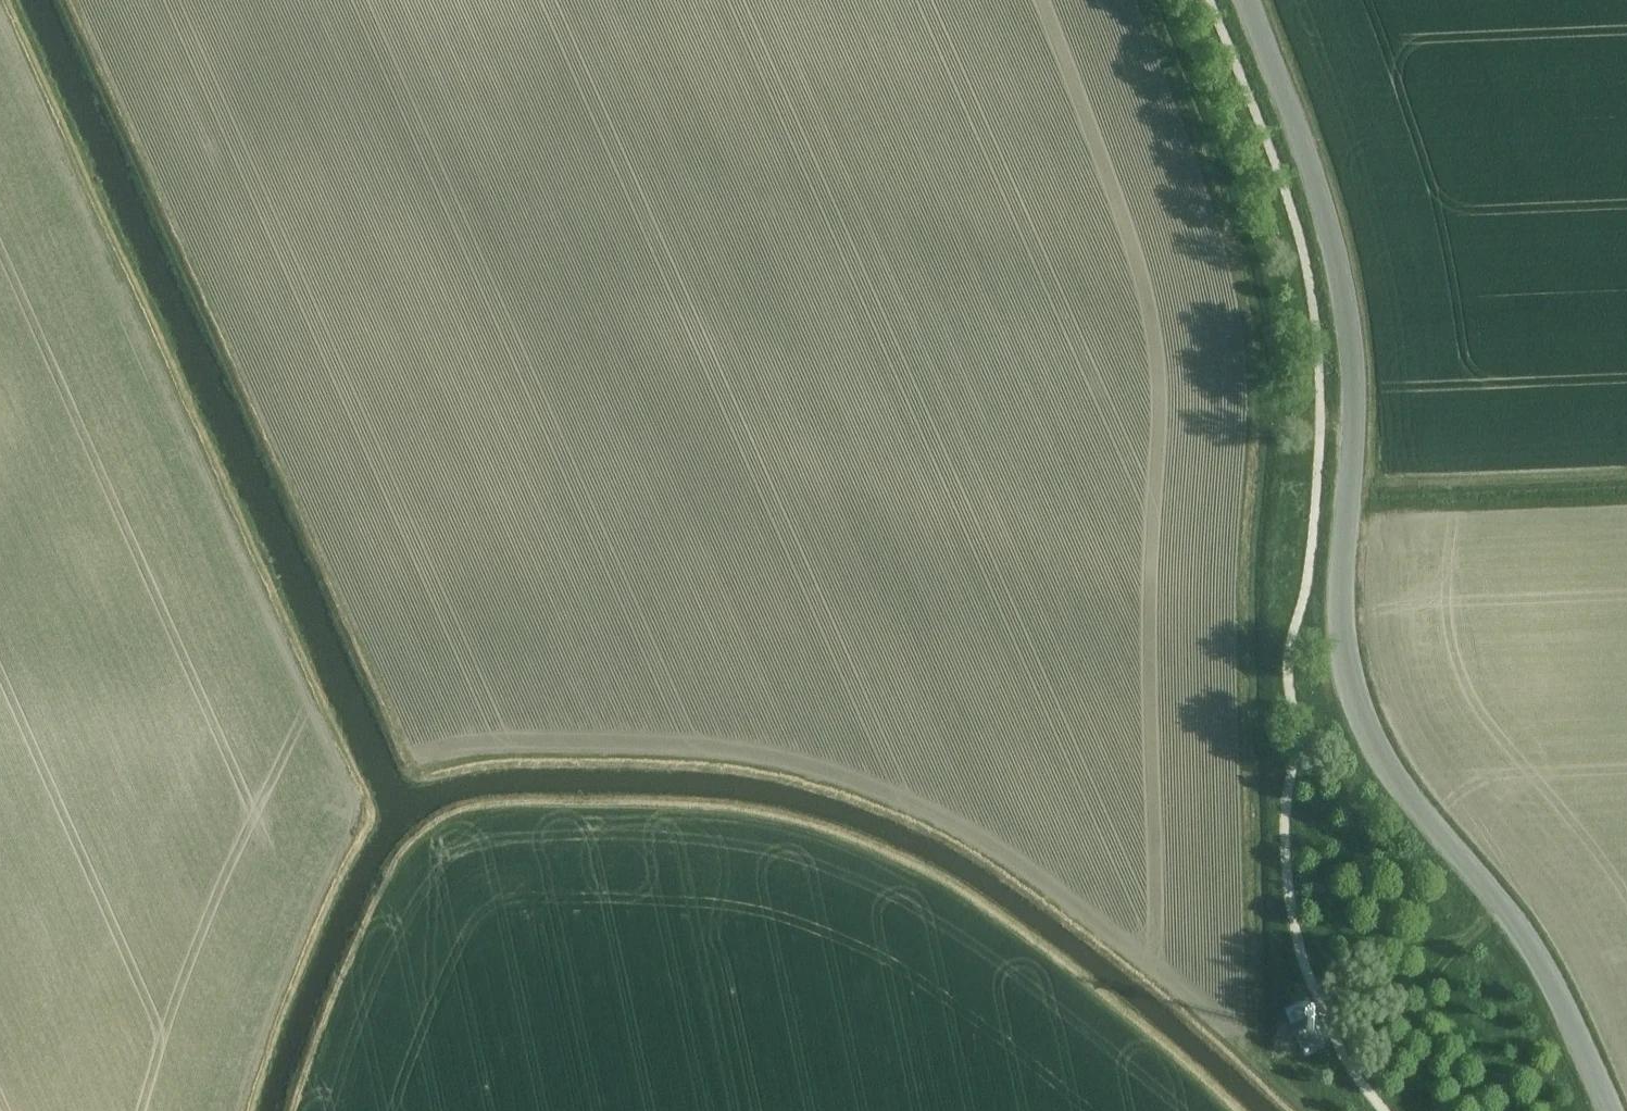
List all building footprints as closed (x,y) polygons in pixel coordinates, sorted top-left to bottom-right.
[(1310,1041),(1309,1040),(1304,1043),(1310,1054),(1332,1043),(1326,1032),(1310,1041)]
